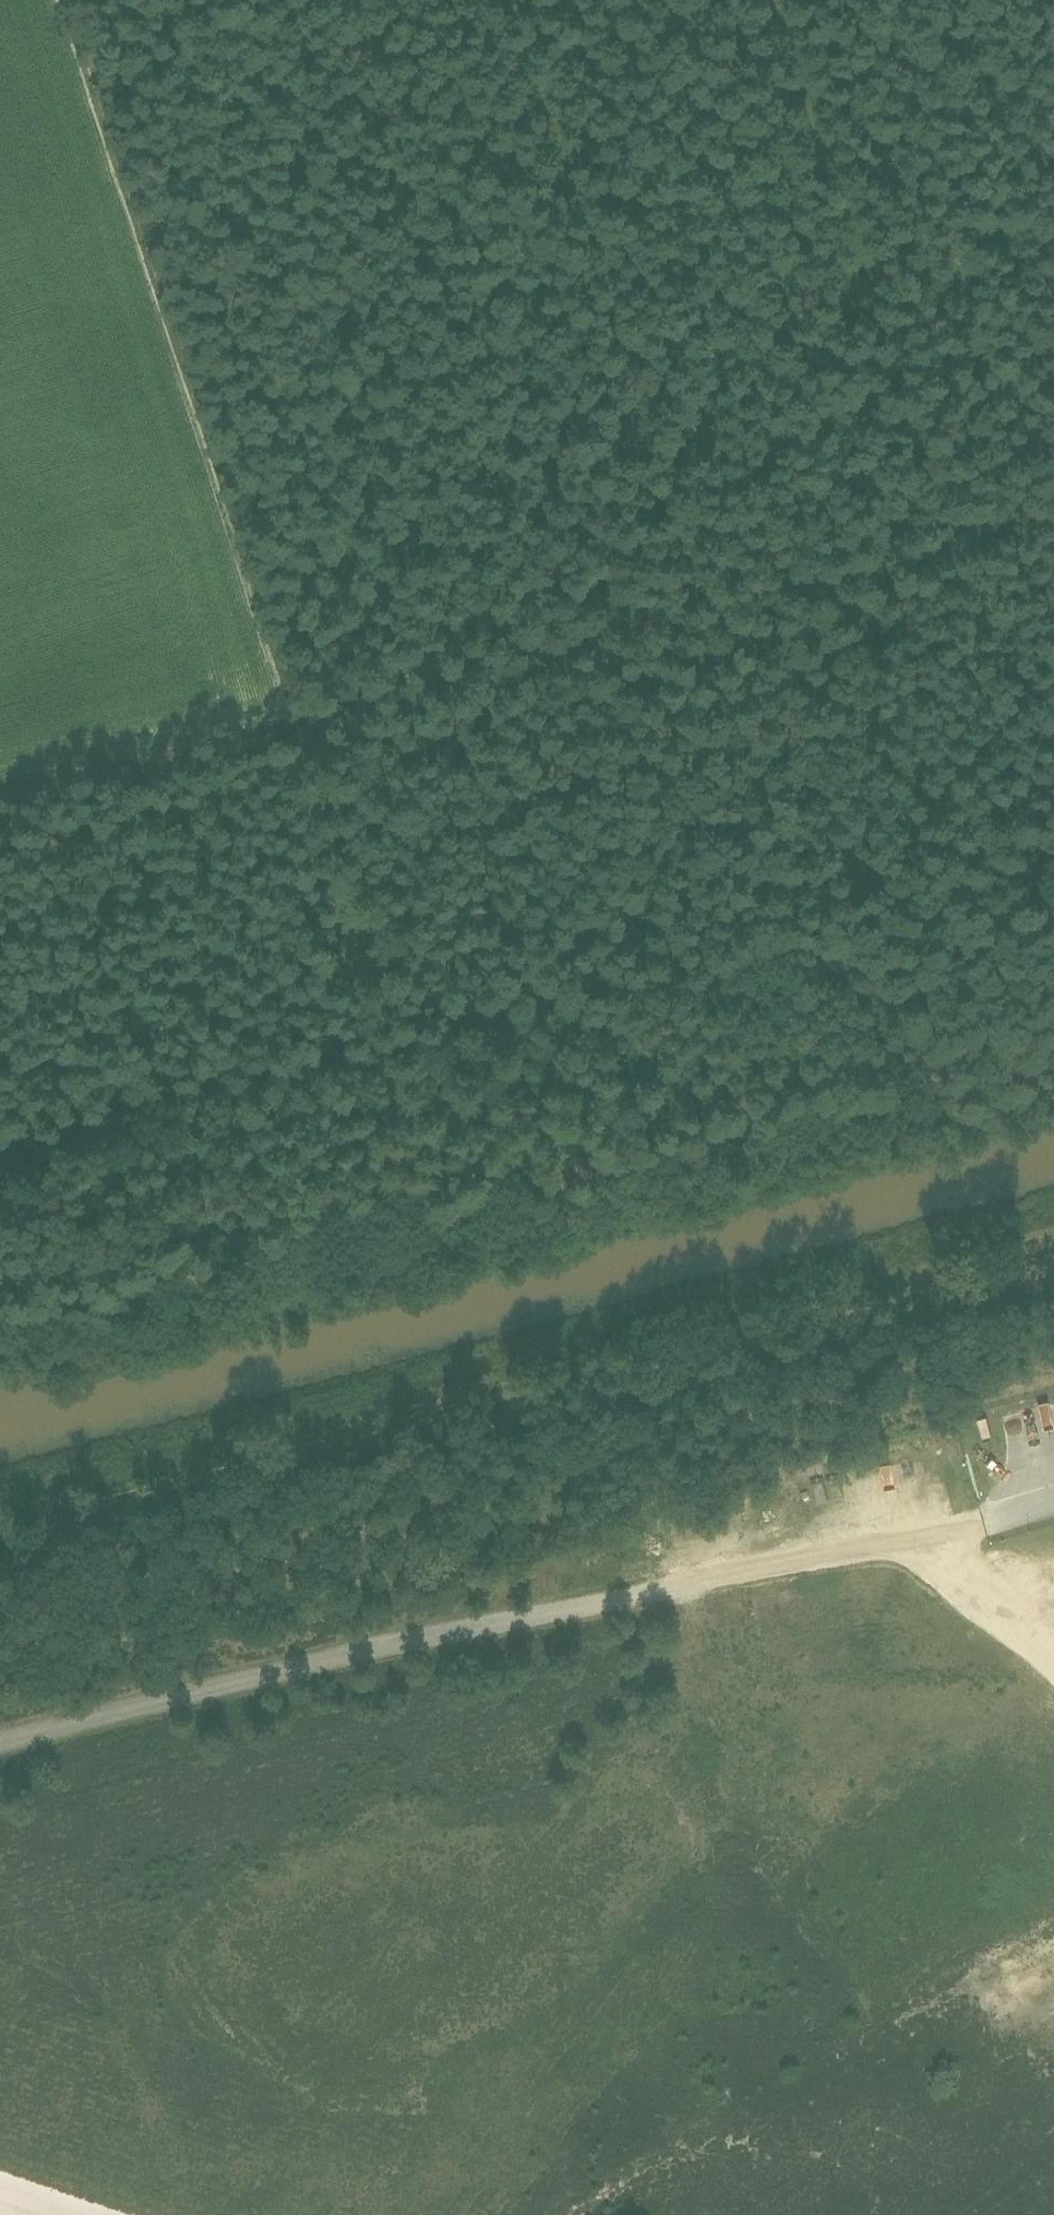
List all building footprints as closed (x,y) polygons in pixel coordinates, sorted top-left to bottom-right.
[(1053,1577),(1053,1554),(1042,1557),(1047,1579),(1053,1577)]
